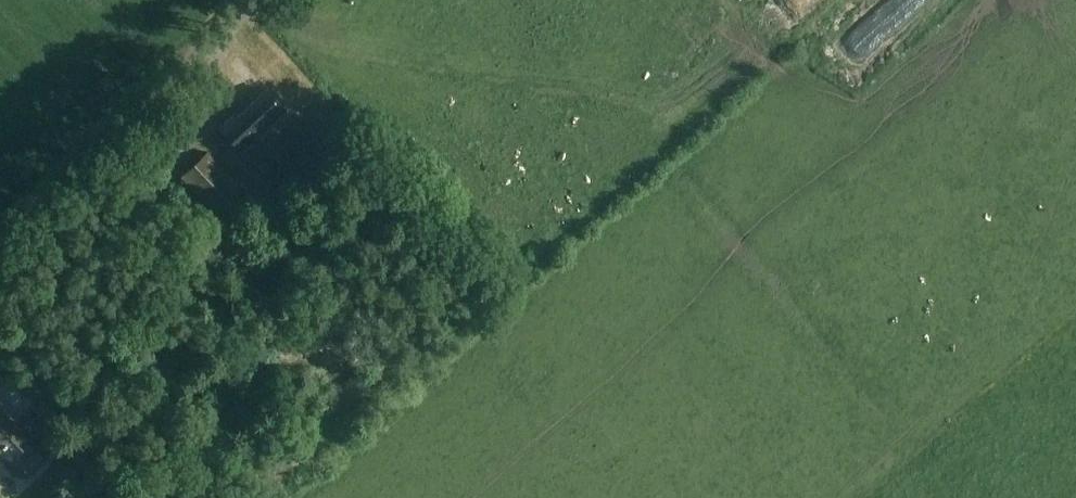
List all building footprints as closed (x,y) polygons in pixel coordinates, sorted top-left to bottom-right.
[(243,149),(287,108),(265,85),(237,111),(235,109),(219,124),(243,149)] [(207,151),(182,175),(217,213),(222,209),(237,225),(253,209),(238,193),(243,189),(207,151)] [(53,246),(45,253),(50,258),(58,250),(53,246)] [(16,462),(36,444),(22,428),(17,432),(0,413),(0,454),(11,466),(16,462)] [(129,442),(121,427),(109,434),(118,448),(129,442)]
